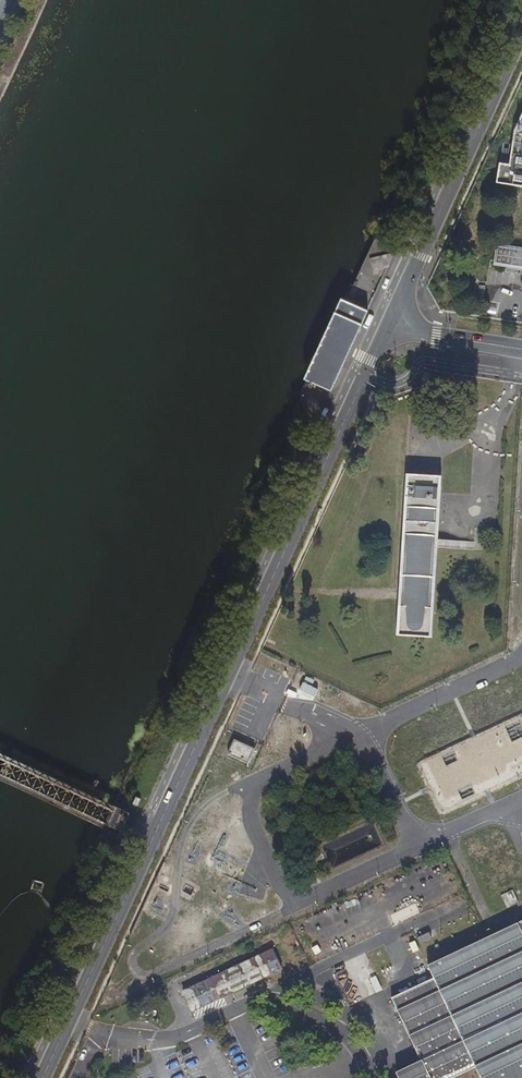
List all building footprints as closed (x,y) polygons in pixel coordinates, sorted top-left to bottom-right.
[(514,130),(508,165),(499,164),(496,184),(521,188),(521,113),(514,130)] [(399,203),(405,205),(409,198),(402,195),(399,203)] [(396,226),(400,219),(393,216),(390,223),(396,226)] [(496,243),(493,264),(521,269),(521,247),(496,243)] [(344,301),(307,382),(328,391),(357,331),(359,331),(367,311),(344,301)] [(430,384),(431,373),(424,372),(422,383),(430,384)] [(430,638),(440,478),(405,476),(396,636),(430,638)] [(248,763),(254,748),(234,739),(228,754),(248,763)] [(487,937),(424,966),(431,979),(389,999),(418,1061),(394,1073),(396,1077),(449,1077),(472,1067),(477,1077),(521,1077),(521,920),(487,937)] [(193,1011),(282,970),(272,949),(184,990),(193,1011)]
